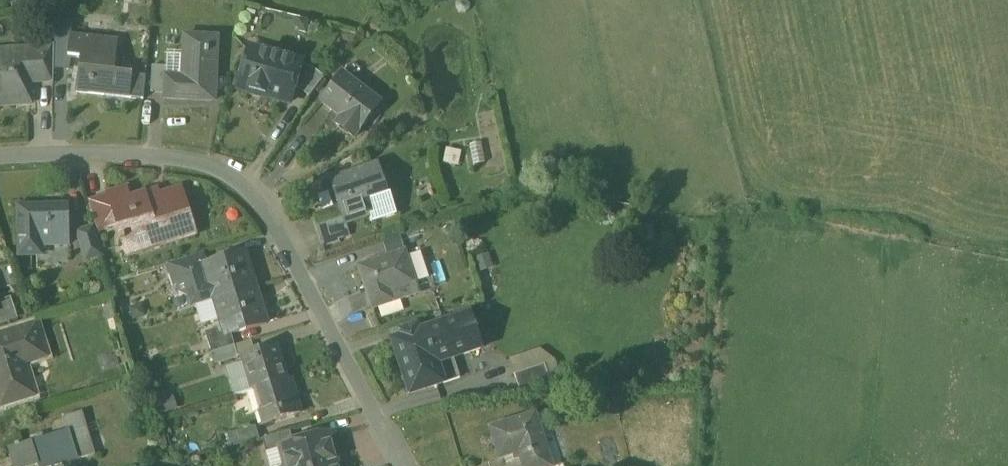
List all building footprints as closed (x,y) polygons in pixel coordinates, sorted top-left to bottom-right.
[(73,23),(55,22),(54,44),(70,44),(71,36),(72,36),(73,23)] [(72,36),(71,36),(70,44),(68,58),(70,58),(81,59),(77,93),(144,101),(146,77),(115,73),(118,42),(72,36)] [(217,41),(184,39),(182,79),(168,79),(166,78),(165,94),(165,100),(214,103),(217,41)] [(70,44),(54,44),(54,49),(54,69),(69,70),(70,58),(68,58),(70,44)] [(54,49),(37,50),(39,83),(54,82),(54,69),(54,49)] [(0,53),(0,106),(31,104),(30,83),(39,83),(37,50),(0,53)] [(301,64),(250,50),(239,89),(290,103),(301,65),(301,64)] [(312,69),(301,65),(295,87),(310,98),(324,79),(313,69),(312,69)] [(168,69),(153,68),(152,94),(165,94),(166,78),(168,79),(168,69)] [(341,76),(320,103),(340,119),(336,125),(354,139),(380,107),(341,76)] [(473,159),(483,157),(480,142),(470,143),(473,159)] [(377,167),(332,182),(332,181),(330,181),(340,209),(345,225),(346,224),(371,216),(375,215),(374,213),(370,214),(367,202),(387,196),(387,197),(389,196),(388,196),(378,165),(377,166),(377,167)] [(168,200),(147,207),(145,200),(129,205),(125,193),(108,198),(117,227),(121,240),(118,241),(120,245),(124,244),(123,241),(153,232),(157,245),(192,235),(181,200),(169,204),(168,200)] [(387,196),(367,202),(370,214),(374,213),(375,215),(371,216),(373,222),(397,214),(390,195),(388,196),(389,196),(387,197),(387,196)] [(108,200),(88,207),(97,233),(117,227),(108,200)] [(49,211),(47,214),(38,214),(38,209),(16,209),(17,257),(40,256),(40,246),(66,246),(66,224),(65,224),(64,214),(63,211),(61,209),(58,207),(54,207),(51,208),(49,211)] [(340,209),(315,218),(324,245),(350,236),(346,224),(345,225),(340,209)] [(92,229),(78,234),(86,260),(100,256),(92,229)] [(208,252),(169,264),(175,284),(187,280),(184,271),(212,262),(212,261),(207,263),(204,254),(208,253),(208,252)] [(212,262),(184,271),(187,280),(195,307),(214,301),(256,288),(245,252),(212,262)] [(389,257),(360,267),(365,280),(363,281),(372,308),(418,292),(405,253),(389,259),(389,257)] [(256,288),(214,301),(222,327),(225,337),(231,335),(267,324),(256,288)] [(0,302),(0,325),(18,320),(11,298),(0,302)] [(471,314),(420,331),(431,364),(482,347),(471,314)] [(0,338),(0,393),(19,387),(23,399),(33,396),(21,355),(25,353),(30,358),(44,354),(36,327),(0,338)] [(222,327),(205,332),(212,353),(235,346),(231,335),(225,337),(222,327)] [(420,331),(393,340),(411,393),(434,385),(437,384),(431,364),(420,331)] [(235,346),(212,353),(215,365),(238,358),(235,346)] [(271,348),(244,356),(255,390),(256,389),(282,382),(271,348)] [(510,360),(514,373),(545,363),(540,350),(510,360)] [(545,363),(514,373),(522,396),(553,386),(545,363)] [(282,382),(256,389),(262,410),(259,411),(263,425),(302,413),(292,378),(282,382)] [(0,393),(0,397),(3,406),(23,399),(19,387),(0,393)] [(78,412),(58,418),(63,431),(65,431),(74,460),(91,454),(78,412)] [(489,430),(499,460),(519,454),(523,465),(551,465),(535,415),(489,430)] [(253,427),(228,434),(232,447),(257,439),(253,427)] [(5,449),(11,465),(35,465),(46,463),(47,465),(54,465),(74,460),(65,431),(63,431),(5,449)] [(290,432),(263,439),(266,452),(282,448),(281,446),(293,443),(290,432)] [(281,446),(282,448),(287,465),(333,465),(336,465),(328,434),(293,443),(281,446)]
